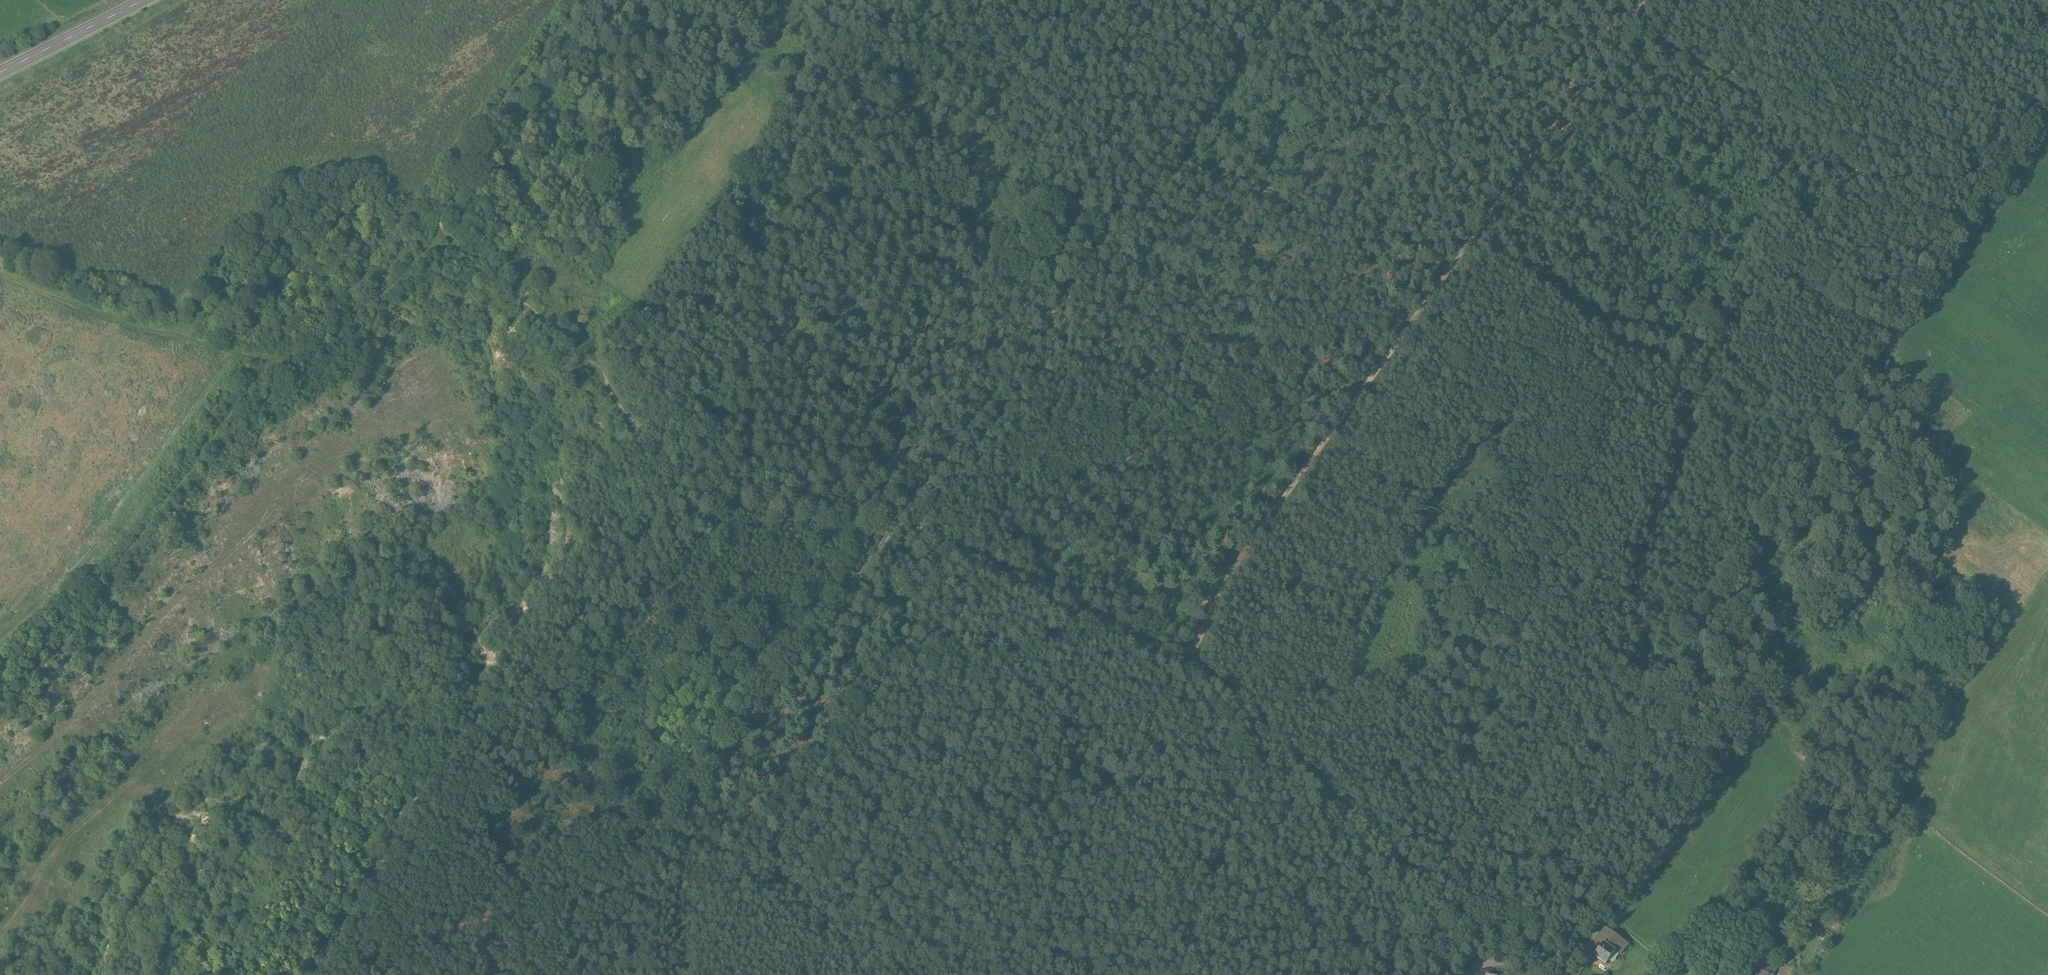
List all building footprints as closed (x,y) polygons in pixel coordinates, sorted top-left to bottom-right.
[(1611,933),(1594,957),(1606,965),(1623,942),(1611,933)] [(1586,944),(1590,950),(1601,941),(1597,936),(1586,944)]
